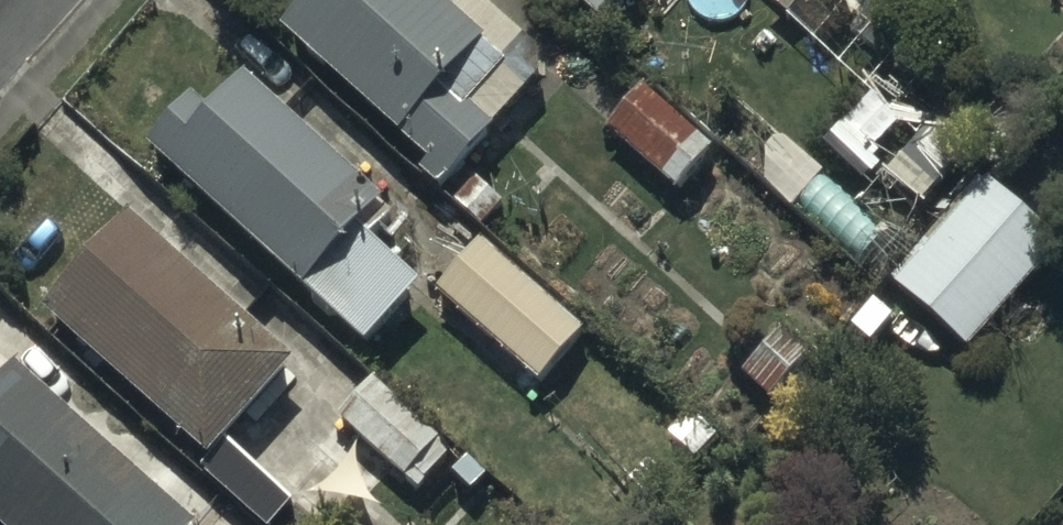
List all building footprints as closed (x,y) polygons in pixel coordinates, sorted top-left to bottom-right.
[(291,42),(438,172),(427,184),(445,200),(545,87),(545,65),(473,0),(328,0),(291,42)] [(605,32),(633,0),(569,0),(605,32)] [(803,12),(814,0),(790,0),(803,12)] [(197,104),(152,153),(371,358),(425,301),(374,253),(401,224),(250,83),(215,121),(197,104)] [(644,96),(610,133),(682,199),(716,163),(644,96)] [(893,290),(973,361),(1062,262),(1062,254),(986,186),(893,290)] [(137,228),(50,322),(215,472),(302,378),(137,228)] [(486,245),(439,296),(542,390),(589,338),(486,245)] [(3,524),(187,524),(194,518),(12,357),(0,370),(0,522),(3,524)] [(375,388),(315,450),(371,504),(431,443),(375,388)]
